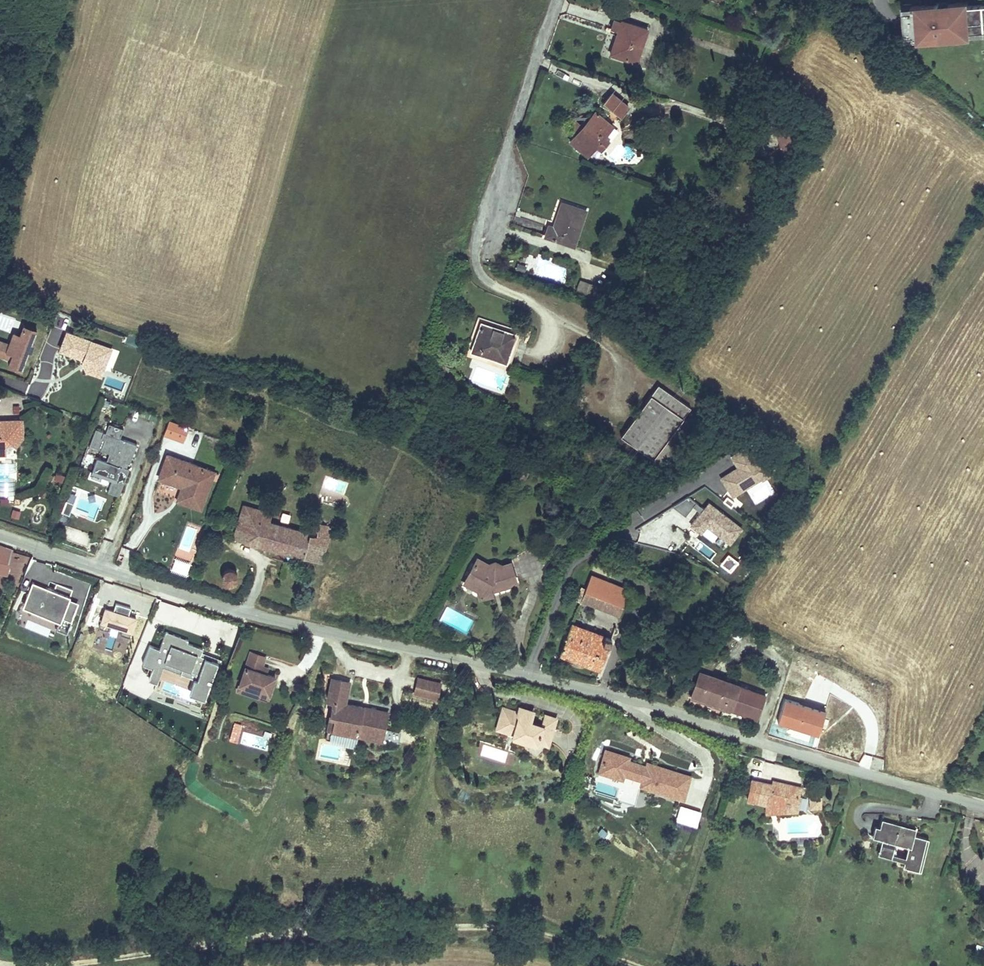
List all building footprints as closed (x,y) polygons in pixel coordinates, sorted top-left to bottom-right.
[(970,9),(970,4),(917,8),(917,9),(903,10),(906,45),(919,44),(919,45),(973,41),(972,39),(983,38),(983,8),(970,9)] [(618,32),(622,21),(614,18),(611,29),(618,32)] [(637,63),(647,29),(622,21),(618,32),(611,54),(637,63)] [(612,93),(604,102),(621,115),(628,106),(612,93)] [(595,111),(570,141),(587,156),(596,145),(601,149),(609,140),(604,136),(612,126),(595,111)] [(733,121),(718,116),(715,125),(730,131),(733,121)] [(799,118),(780,131),(791,147),(810,134),(799,118)] [(545,237),(574,246),(586,210),(562,202),(555,223),(557,223),(556,227),(554,226),(549,225),(545,236),(545,237)] [(619,261),(615,272),(622,275),(626,263),(619,261)] [(593,301),(598,286),(581,281),(576,295),(593,301)] [(480,325),(503,333),(504,330),(481,322),(480,325)] [(472,351),(506,362),(514,338),(515,333),(504,330),(503,333),(480,325),(472,351)] [(0,342),(0,357),(4,359),(6,353),(12,356),(10,361),(9,364),(21,369),(27,353),(29,354),(33,344),(31,343),(35,333),(22,328),(19,336),(15,348),(9,346),(0,342)] [(15,348),(19,336),(14,334),(9,346),(15,348)] [(110,351),(66,334),(59,352),(82,361),(81,364),(102,372),(110,351)] [(99,379),(102,372),(81,364),(85,373),(99,379)] [(691,408),(658,384),(621,436),(667,469),(696,427),(683,418),(691,408)] [(0,420),(0,453),(5,453),(5,447),(8,444),(12,444),(15,446),(22,438),(21,420),(0,420)] [(162,435),(182,443),(188,427),(168,420),(162,435)] [(104,433),(94,430),(88,448),(107,455),(104,463),(96,460),(91,475),(110,482),(105,494),(117,498),(136,445),(119,439),(123,429),(107,424),(104,433)] [(718,478),(732,499),(772,474),(752,442),(729,457),(736,467),(718,478)] [(15,446),(12,444),(8,444),(5,447),(5,453),(8,453),(15,446)] [(200,509),(214,472),(167,455),(159,478),(182,486),(185,487),(183,492),(181,491),(177,500),(200,509)] [(529,473),(523,469),(518,477),(524,481),(529,473)] [(55,472),(52,480),(61,483),(64,475),(55,472)] [(69,515),(77,495),(69,492),(61,512),(69,515)] [(743,528),(708,503),(704,508),(685,495),(673,511),(727,550),(743,528)] [(311,533),(268,522),(271,513),(243,505),(233,539),(315,562),(315,560),(322,536),(328,538),(331,526),(314,521),(311,533)] [(186,524),(179,548),(194,552),(201,529),(186,524)] [(321,561),(328,538),(322,536),(315,560),(321,561)] [(720,566),(732,572),(738,561),(726,555),(720,566)] [(185,577),(191,563),(175,557),(169,570),(185,577)] [(510,563),(495,568),(493,570),(487,567),(488,564),(477,559),(464,583),(475,589),(477,586),(487,592),(491,586),(495,585),(496,589),(516,582),(510,563)] [(225,569),(223,571),(222,573),(222,575),(222,578),(223,580),(225,582),(227,583),(229,583),(232,583),(234,582),(235,580),(236,580),(237,579),(237,576),(237,574),(236,572),(234,570),(232,568),(230,568),(227,568),(225,569)] [(581,600),(620,616),(625,604),(608,597),(613,582),(591,573),(586,587),(581,600)] [(625,604),(631,589),(613,582),(608,597),(625,604)] [(29,584),(22,611),(61,622),(69,594),(29,584)] [(577,598),(581,600),(586,587),(582,585),(577,598)] [(69,600),(61,619),(69,622),(76,603),(69,600)] [(117,603),(115,610),(128,614),(130,607),(117,603)] [(103,608),(98,624),(131,634),(136,618),(103,608)] [(560,654),(600,669),(611,639),(596,633),(594,638),(583,634),(585,629),(571,624),(560,654)] [(110,641),(111,631),(95,629),(93,650),(105,652),(106,640),(110,641)] [(585,629),(583,634),(594,638),(596,633),(585,629)] [(157,688),(201,705),(217,662),(200,656),(203,647),(165,633),(159,650),(149,647),(142,665),(151,669),(147,681),(158,685),(157,688)] [(265,655),(250,649),(238,681),(257,689),(258,691),(266,694),(274,675),(264,672),(266,668),(260,666),(261,664),(265,655)] [(765,696),(699,672),(691,695),(757,718),(765,696)] [(350,681),(332,678),(328,699),(334,701),(332,714),(337,715),(334,729),(329,728),(327,738),(356,744),(358,734),(383,739),(389,711),(346,702),(350,681)] [(441,684),(419,679),(416,692),(437,698),(441,684)] [(257,689),(238,681),(237,683),(236,687),(265,698),(266,694),(258,691),(257,689)] [(813,698),(792,685),(781,701),(773,724),(812,738),(820,722),(806,714),(807,712),(800,709),(802,703),(808,706),(813,698)] [(530,723),(534,711),(518,707),(517,711),(501,706),(494,731),(511,736),(510,740),(538,748),(539,746),(548,749),(557,718),(544,714),(540,726),(530,723)] [(237,743),(241,724),(232,722),(228,741),(237,743)] [(270,737),(249,730),(245,742),(266,749),(270,737)] [(398,744),(401,733),(391,731),(389,742),(398,744)] [(626,776),(603,769),(596,793),(618,800),(620,795),(639,801),(638,806),(680,819),(687,794),(664,787),(663,792),(658,790),(659,786),(645,781),(644,785),(643,787),(636,785),(637,783),(625,779),(626,776)] [(800,787),(781,783),(781,786),(773,784),(752,780),(748,797),(765,801),(766,804),(766,808),(781,807),(782,810),(797,809),(800,796),(798,796),(800,787)] [(821,808),(821,798),(810,796),(811,809),(821,808)] [(680,819),(638,806),(637,808),(679,821),(680,819)] [(908,846),(903,865),(918,869),(927,839),(914,835),(916,830),(900,826),(900,825),(882,819),(877,837),(882,839),(879,850),(892,853),(895,842),(908,846)] [(978,920),(983,914),(983,913),(980,909),(973,916),(978,920)] [(977,943),(975,950),(983,953),(983,945),(977,943)]
